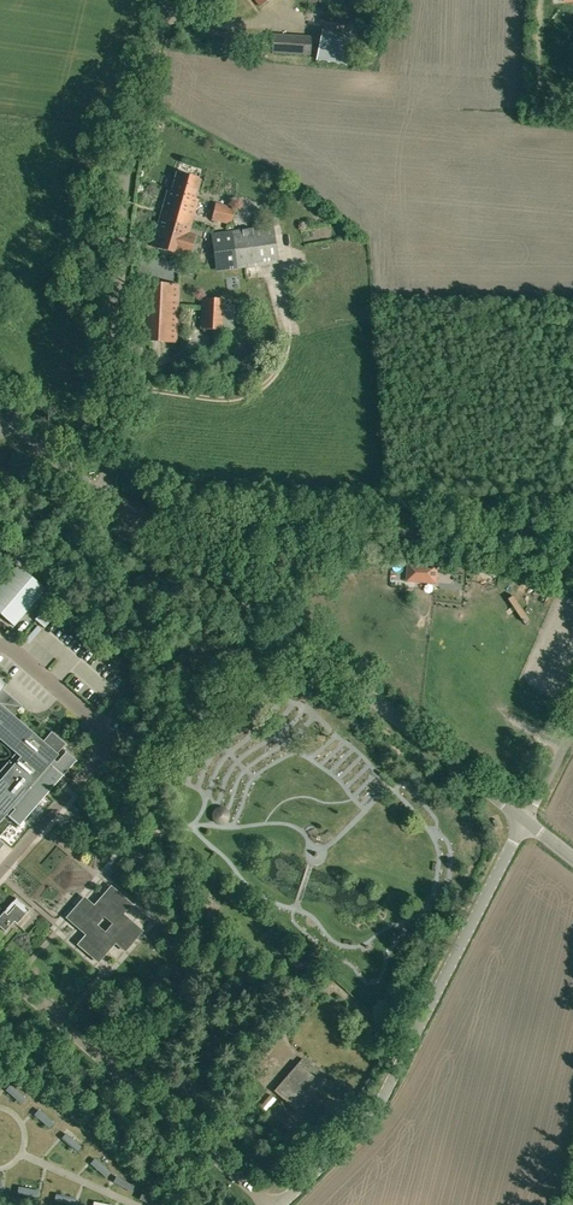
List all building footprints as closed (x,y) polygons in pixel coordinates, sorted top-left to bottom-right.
[(208,34),(212,35),(210,41),(233,45),(234,33),(208,29),(208,34)] [(273,34),(273,54),(311,56),(312,37),(273,34)] [(159,217),(192,225),(199,199),(195,198),(201,179),(176,171),(171,190),(167,189),(159,217)] [(215,203),(212,220),(231,225),(235,207),(215,203)] [(159,217),(151,245),(189,257),(196,233),(190,231),(192,225),(159,217)] [(273,225),(231,231),(237,269),(279,264),(273,225)] [(237,269),(231,231),(211,233),(216,272),(237,269)] [(179,285),(141,283),(138,341),(177,343),(179,285)] [(202,297),(201,329),(224,330),(225,299),(202,297)] [(408,564),(407,581),(436,582),(437,566),(408,564)] [(18,565),(0,586),(0,614),(14,626),(46,589),(18,565)] [(4,817),(6,815),(20,827),(32,813),(36,808),(58,783),(62,779),(64,776),(78,761),(67,751),(57,763),(53,759),(66,744),(52,732),(43,742),(28,729),(25,732),(24,732),(19,727),(0,710),(0,741),(15,754),(6,765),(6,766),(0,773),(0,822),(4,817)] [(230,819),(230,816),(229,813),(228,811),(226,809),(223,808),(220,808),(218,808),(215,810),(213,812),(212,815),(212,818),(213,821),(215,823),(218,825),(221,825),(224,825),(227,823),(229,821),(230,819)] [(94,904),(84,896),(65,917),(85,934),(77,945),(98,963),(115,944),(125,952),(144,930),(124,913),(132,904),(111,885),(94,904)] [(16,897),(0,916),(0,925),(5,929),(14,919),(17,922),(29,908),(16,897)] [(258,1080),(277,1058),(271,1052),(252,1074),(258,1080)] [(278,1086),(274,1091),(291,1107),(306,1090),(316,1078),(298,1063),(291,1071),(278,1086)] [(27,1100),(10,1085),(4,1092),(21,1107),(27,1100)] [(262,1106),(267,1110),(275,1101),(270,1097),(262,1106)] [(58,1123),(39,1109),(34,1116),(53,1130),(58,1123)] [(84,1146),(68,1133),(62,1141),(78,1153),(84,1146)] [(115,1171),(98,1157),(91,1166),(108,1179),(115,1171)] [(0,1184),(0,1192),(7,1193),(8,1185),(0,1184)] [(44,1192),(17,1187),(15,1195),(43,1200),(44,1192)] [(52,1194),(51,1202),(65,1204),(80,1204),(81,1200),(52,1194)]
